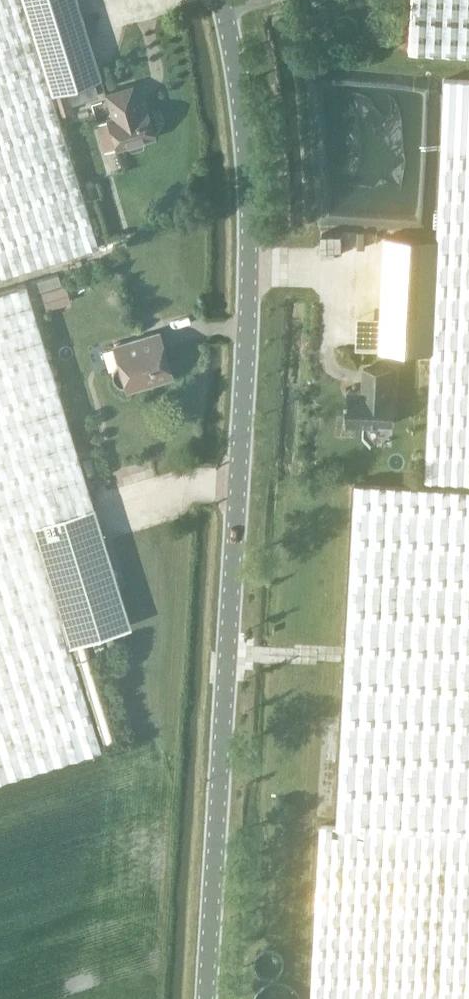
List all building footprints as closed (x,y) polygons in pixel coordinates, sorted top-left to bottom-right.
[(97,245),(57,115),(51,93),(66,89),(99,79),(87,37),(76,0),(0,0),(0,275),(97,245)] [(410,51),(468,53),(468,0),(412,0),(410,51)] [(386,237),(381,349),(432,352),(426,479),(468,481),(468,79),(445,78),(437,235),(437,239),(386,237)] [(145,106),(139,108),(132,85),(105,93),(112,116),(94,122),(103,152),(127,145),(131,150),(142,147),(143,140),(154,137),(145,106)] [(73,110),(66,89),(51,93),(57,115),(73,110)] [(58,273),(31,281),(34,291),(61,283),(58,273)] [(100,748),(69,644),(130,626),(25,284),(0,291),(0,778),(100,748)] [(40,292),(45,309),(70,301),(65,284),(40,292)] [(154,333),(113,346),(120,367),(112,369),(111,371),(111,374),(111,376),(112,377),(113,379),(114,381),(115,382),(116,383),(119,384),(120,385),(123,385),(125,385),(127,390),(171,376),(164,354),(161,355),(154,333)] [(347,425),(378,427),(378,423),(393,424),(395,394),(391,393),(392,369),(364,368),(363,392),(349,391),(347,425)] [(355,483),(338,827),(468,834),(468,488),(355,483)] [(338,827),(321,826),(321,827),(310,998),(468,998),(468,834),(338,827)]
